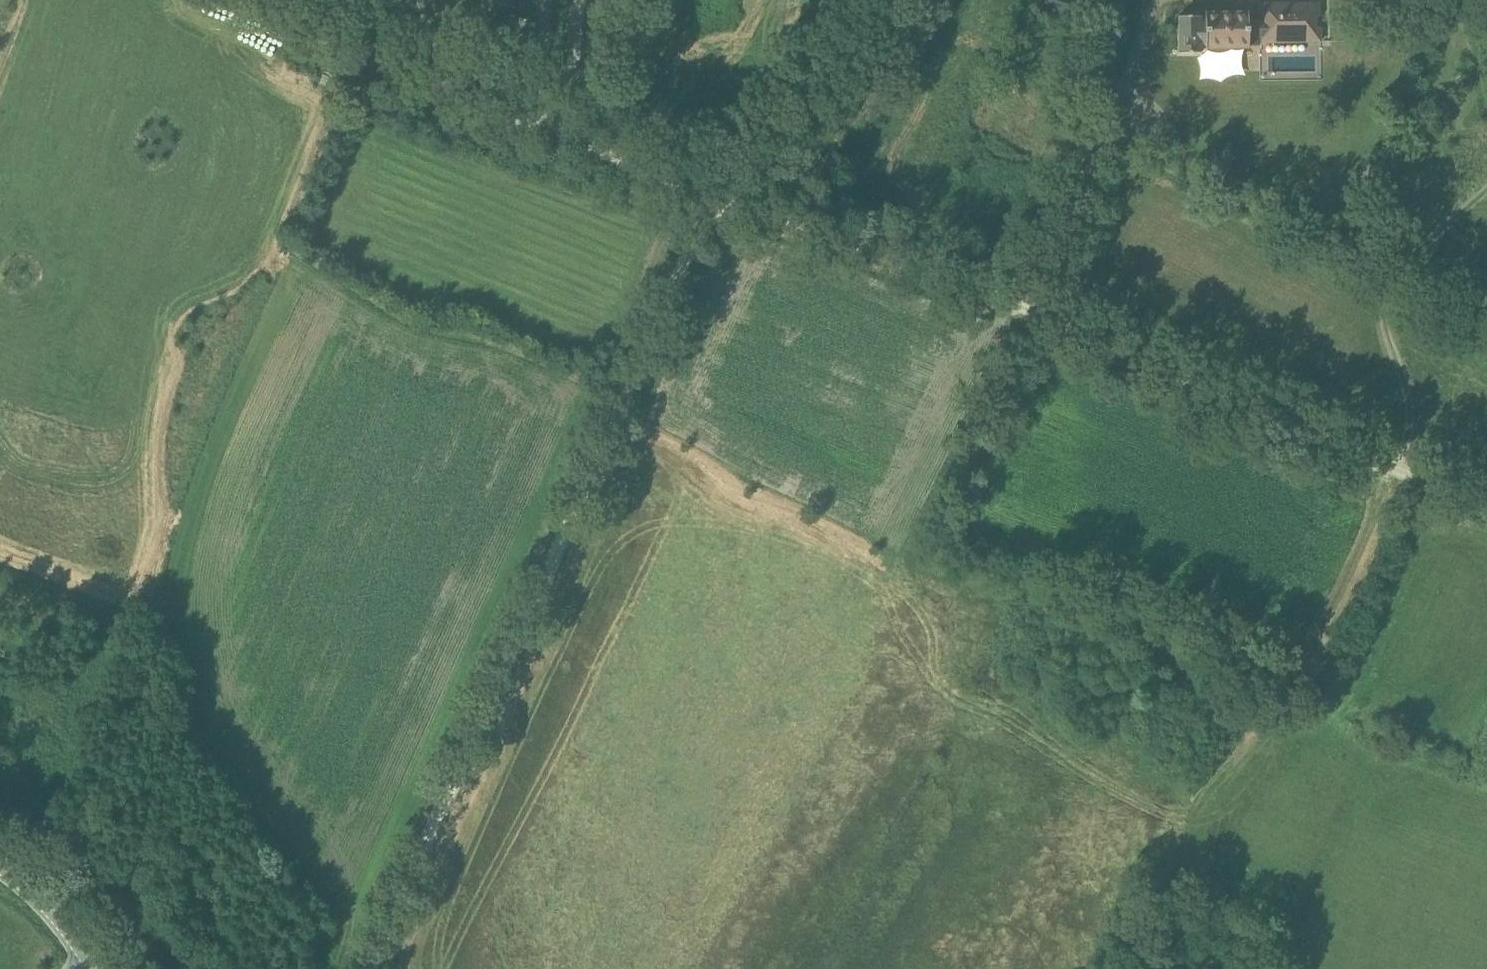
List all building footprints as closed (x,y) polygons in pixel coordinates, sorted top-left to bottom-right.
[(530,0),(484,0),(482,10),(526,20),(530,0)] [(684,0),(664,0),(663,2),(680,9),(684,0)] [(1320,42),(1320,4),(1282,4),(1282,5),(1282,18),(1262,18),(1262,20),(1249,20),(1248,13),(1205,14),(1205,22),(1201,22),(1201,17),(1178,18),(1179,54),(1201,54),(1201,47),(1205,47),(1205,50),(1211,50),(1211,54),(1230,54),(1230,49),(1249,49),(1249,38),(1262,38),(1262,42),(1320,42)]
